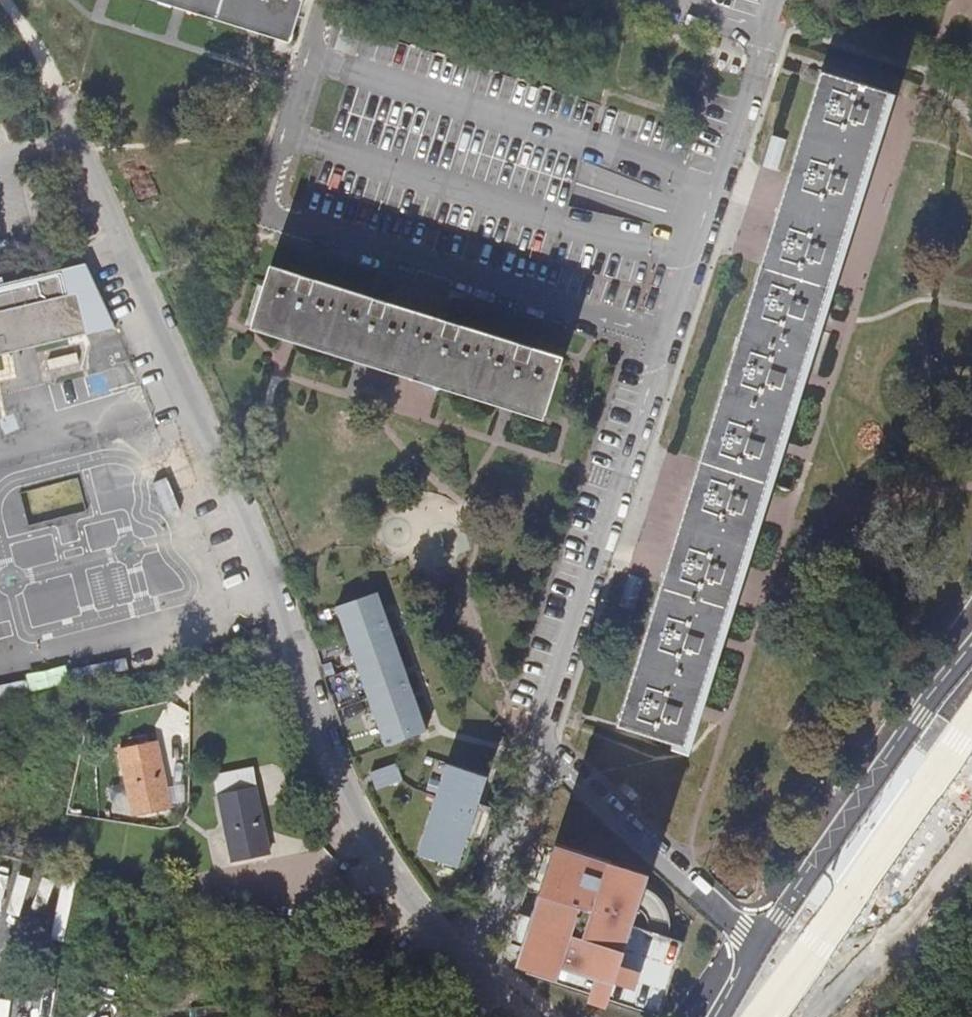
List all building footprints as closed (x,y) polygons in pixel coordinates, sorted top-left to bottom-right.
[(305,0),(172,0),(293,38),(305,0)] [(686,747),(890,93),(827,73),(622,727),(686,747)] [(255,324),(371,361),(545,416),(563,357),(273,267),(255,324)] [(64,270),(0,285),(0,354),(89,334),(80,293),(70,295),(64,270)] [(49,360),(51,369),(80,362),(78,353),(49,360)] [(167,476),(151,483),(163,512),(179,505),(167,476)] [(427,730),(371,591),(331,607),(387,747),(427,730)] [(133,813),(171,805),(157,741),(120,748),(133,813)] [(421,853),(462,864),(488,772),(449,760),(446,768),(445,768),(421,853)] [(371,772),(378,789),(404,778),(399,767),(400,766),(398,762),(387,767),(383,767),(371,772)] [(233,860),(270,851),(256,788),(219,795),(233,860)] [(536,962),(669,1003),(691,933),(636,916),(652,866),(560,837),(537,913),(525,909),(518,933),(542,941),(536,962)]
